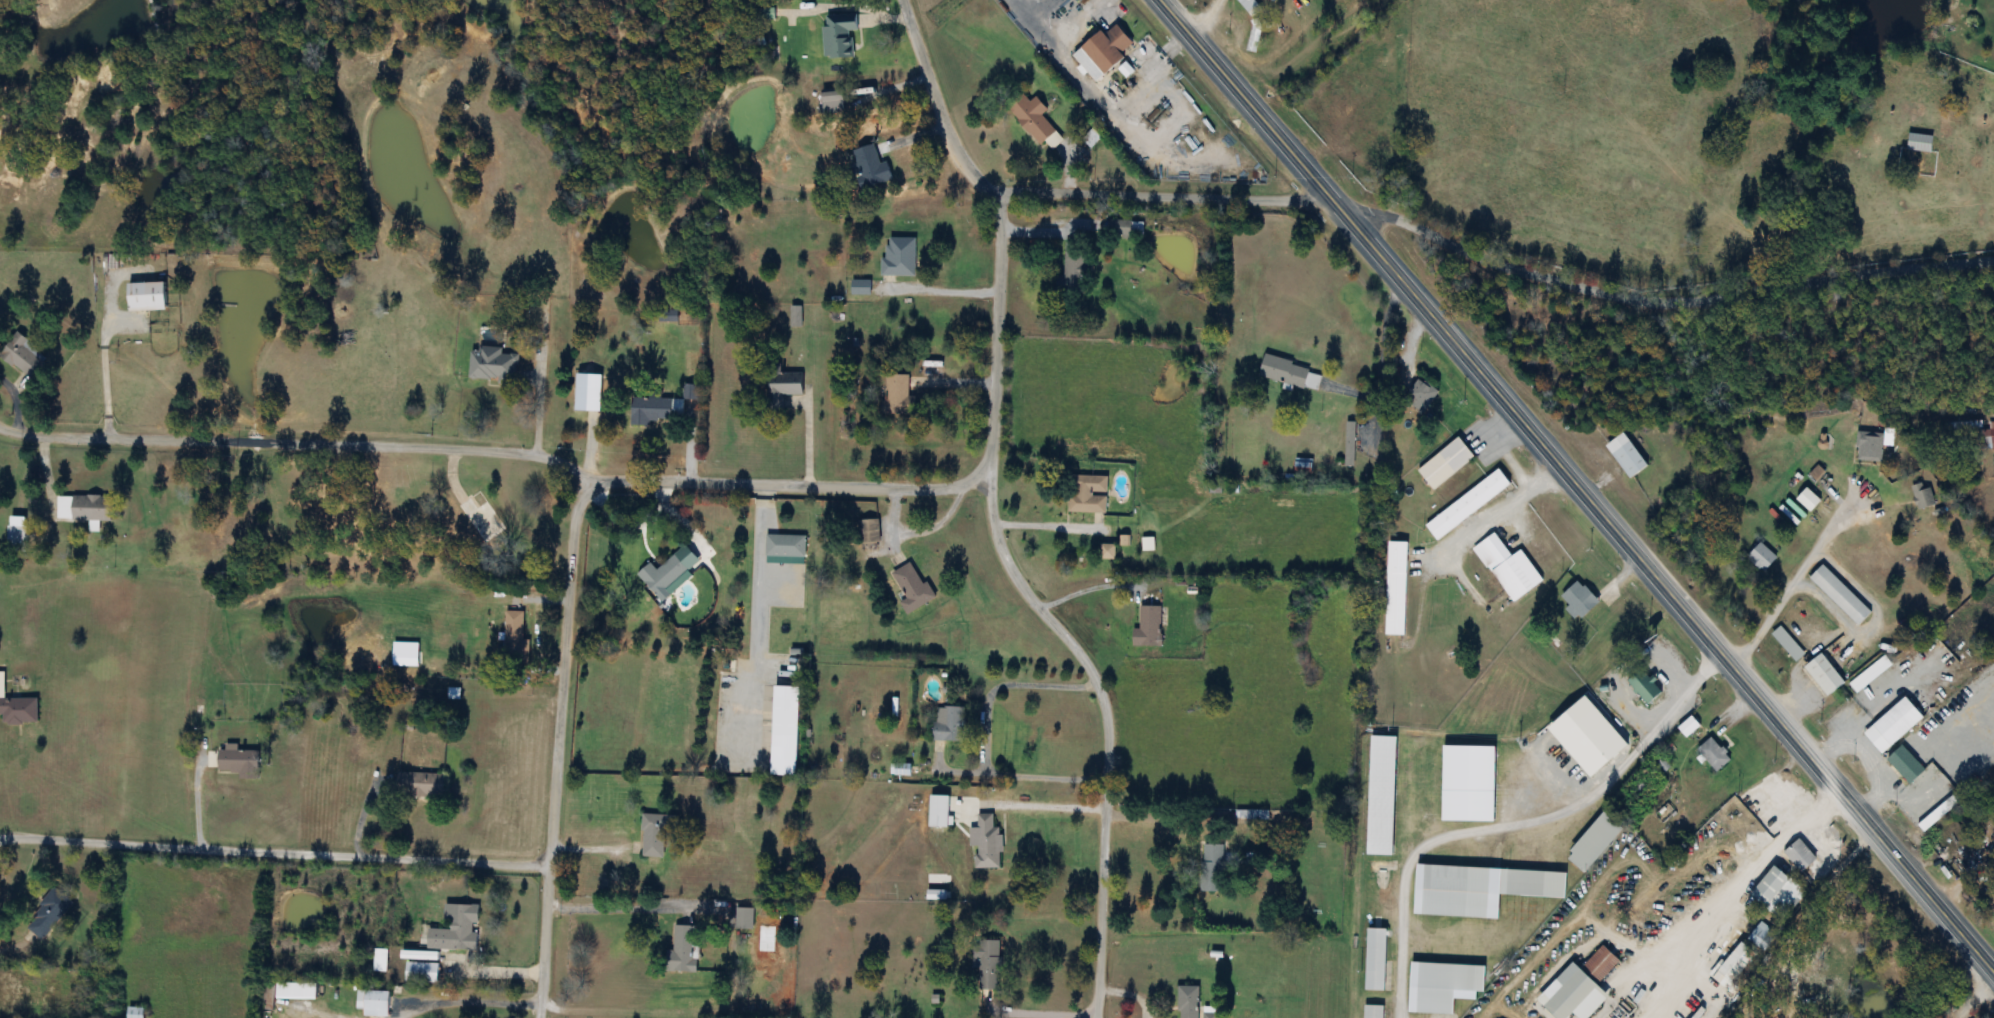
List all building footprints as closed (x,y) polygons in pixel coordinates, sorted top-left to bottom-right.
[(1252,17),(1261,9),(1254,0),(1237,0),(1252,17)] [(824,58),(853,58),(852,32),(856,32),(856,14),(826,15),(826,26),(823,26),(824,58)] [(1257,54),(1262,23),(1253,21),(1248,52),(1257,54)] [(1126,57),(1122,52),(1133,44),(1115,22),(1073,55),(1095,82),(1126,57)] [(846,111),(840,88),(821,93),(826,116),(846,111)] [(1039,147),(1047,141),(1051,146),(1060,138),(1042,116),(1048,112),(1036,97),(1029,102),(1023,94),(1007,106),(1039,147)] [(1933,137),(1909,134),(1907,151),(1931,154),(1933,137)] [(887,162),(881,164),(875,144),(851,151),(861,189),(892,181),(887,162)] [(1110,238),(1132,238),(1132,221),(1110,221),(1110,238)] [(915,239),(887,239),(887,258),(881,258),(881,276),(915,276),(915,239)] [(1058,277),(1056,294),(1085,297),(1089,257),(1066,254),(1064,277),(1058,277)] [(852,296),(870,296),(870,281),(852,281),(852,296)] [(166,311),(166,283),(128,283),(128,311),(166,311)] [(48,353),(13,336),(1,360),(36,378),(48,353)] [(469,380),(516,382),(517,355),(502,355),(502,349),(471,348),(469,380)] [(1259,377),(1308,389),(1313,371),(1264,358),(1259,377)] [(802,374),(768,374),(768,408),(782,408),(782,395),(802,395),(802,374)] [(885,416),(909,416),(909,376),(885,376),(885,416)] [(1437,388),(1415,379),(1405,404),(1427,413),(1437,388)] [(631,424),(670,425),(671,399),(631,398),(631,424)] [(1985,423),(1977,423),(1977,451),(1993,451),(1993,423),(1985,423)] [(1355,424),(1346,424),(1346,467),(1355,467),(1355,424)] [(1605,446),(1629,480),(1648,466),(1623,433),(1605,446)] [(1856,462),(1882,463),(1882,446),(1893,446),(1893,434),(1856,434),(1856,462)] [(1474,458),(1459,438),(1417,471),(1432,491),(1474,458)] [(1312,469),(1311,461),(1296,461),(1297,470),(1312,469)] [(1436,541),(1510,486),(1499,470),(1424,525),(1436,541)] [(1107,477),(1068,476),(1068,513),(1106,514),(1107,477)] [(1924,490),(1923,484),(1911,487),(1917,511),(1935,506),(1931,489),(1924,490)] [(1796,501),(1811,513),(1821,502),(1807,489),(1796,501)] [(457,507),(483,544),(505,528),(478,492),(457,507)] [(57,522),(110,522),(111,498),(57,498),(57,522)] [(27,552),(27,518),(8,518),(8,552),(27,552)] [(879,521),(858,521),(859,548),(879,548),(879,521)] [(1511,557),(1495,533),(1474,548),(1512,603),(1543,582),(1521,550),(1511,557)] [(806,536),(765,536),(765,558),(806,558),(806,536)] [(1386,636),(1406,636),(1407,543),(1387,543),(1386,636)] [(1777,560),(1759,543),(1747,556),(1765,573),(1777,560)] [(657,598),(685,574),(683,572),(694,563),(683,549),(657,571),(650,564),(637,575),(657,598)] [(936,599),(928,584),(923,586),(911,563),(892,574),(906,599),(900,603),(906,615),(936,599)] [(1810,579),(1857,626),(1870,613),(1823,566),(1810,579)] [(1566,609),(1580,622),(1599,602),(1577,581),(1561,598),(1569,606),(1566,609)] [(1161,647),(1161,607),(1139,607),(1139,629),(1133,629),(1133,647),(1161,647)] [(529,641),(523,641),(523,612),(505,612),(504,667),(528,667),(529,641)] [(1805,654),(1779,629),(1772,637),(1797,662),(1805,654)] [(1804,668),(1826,698),(1845,684),(1833,669),(1842,662),(1837,655),(1827,662),(1822,655),(1804,668)] [(1849,684),(1856,694),(1893,667),(1885,657),(1849,684)] [(1661,693),(1640,671),(1627,684),(1648,705),(1661,693)] [(0,673),(0,716),(3,716),(3,725),(37,725),(37,699),(5,699),(5,673),(0,673)] [(799,688),(773,687),(771,776),(797,777),(799,688)] [(1863,734),(1881,755),(1923,719),(1904,698),(1863,734)] [(1630,745),(1593,699),(1573,715),(1610,761),(1630,745)] [(933,742),(964,742),(964,707),(933,707),(933,742)] [(1679,728),(1685,738),(1699,729),(1693,718),(1679,728)] [(1367,855),(1393,856),(1395,737),(1370,737),(1367,855)] [(1716,773),(1731,761),(1712,737),(1697,749),(1716,773)] [(1924,770),(1901,746),(1886,761),(1909,784),(1924,770)] [(256,779),(256,750),(217,750),(217,772),(240,772),(240,779),(256,779)] [(443,773),(397,773),(397,797),(443,797),(443,773)] [(1668,791),(1661,784),(1629,817),(1636,824),(1668,791)] [(1755,801),(1743,809),(1754,824),(1776,809),(1762,788),(1750,795),(1755,801)] [(1924,832),(1950,809),(1945,803),(1919,826),(1924,832)] [(1269,812),(1237,812),(1237,820),(1269,820),(1269,812)] [(1585,874),(1622,828),(1603,812),(1565,858),(1585,874)] [(668,816),(644,814),(641,857),(666,859),(668,816)] [(993,815),(977,815),(977,828),(969,828),(969,847),(976,847),(976,869),(1001,869),(1001,828),(992,828),(993,815)] [(1803,873),(1817,859),(1797,839),(1783,853),(1803,873)] [(1201,892),(1223,892),(1223,846),(1201,846),(1201,892)] [(1488,919),(1490,869),(1423,866),(1421,916),(1488,919)] [(1750,892),(1777,919),(1803,894),(1775,867),(1750,892)] [(1498,895),(1565,898),(1566,873),(1500,870),(1498,895)] [(25,927),(44,942),(74,902),(54,887),(25,927)] [(478,906),(445,905),(444,930),(428,929),(427,949),(476,951),(478,906)] [(753,909),(735,909),(735,931),(753,931),(753,909)] [(1775,932),(1762,922),(1748,939),(1761,949),(1775,932)] [(695,973),(696,926),(674,926),(673,952),(667,952),(666,972),(695,973)] [(1386,930),(1367,929),(1365,991),(1385,992),(1386,930)] [(999,991),(999,942),(978,942),(978,991),(999,991)] [(1712,978),(1726,989),(1754,956),(1740,944),(1712,978)] [(1604,991),(1626,969),(1604,946),(1582,968),(1604,991)] [(386,972),(386,951),(375,951),(375,972),(386,972)] [(438,984),(438,963),(406,963),(406,984),(438,984)] [(1453,1016),(1454,992),(1484,993),(1485,966),(1418,964),(1416,1015),(1453,1016)] [(1599,988),(1580,970),(1543,1007),(1554,1017),(1569,1017),(1599,988)] [(316,1001),(316,985),(261,983),(260,1011),(274,1012),(274,1000),(316,1001)] [(1179,987),(1179,1017),(1199,1017),(1199,987),(1179,987)] [(363,1017),(388,1017),(388,991),(357,991),(357,1010),(363,1010),(363,1017)] [(1383,1007),(1364,1006),(1364,1017),(1383,1017),(1383,1007)] [(144,1009),(128,1009),(128,1017),(144,1017),(144,1009)]
